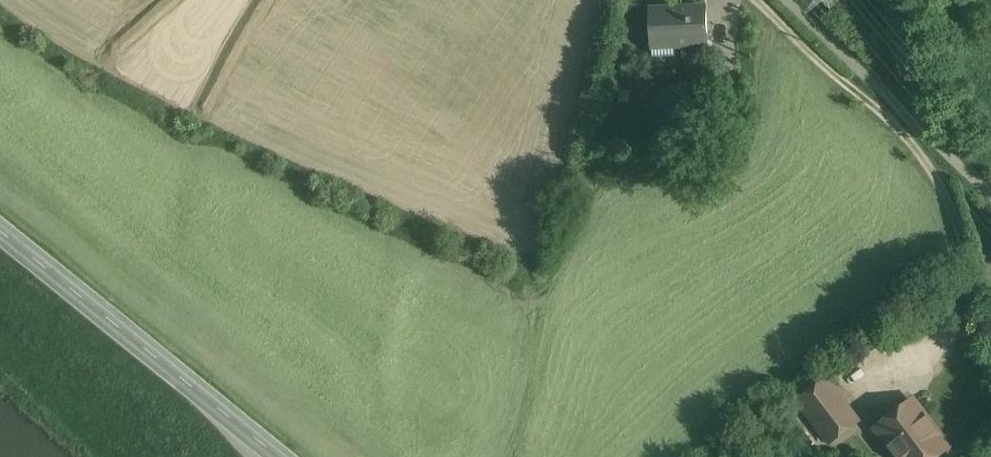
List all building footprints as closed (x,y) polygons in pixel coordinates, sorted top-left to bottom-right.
[(710,4),(652,7),(655,51),(713,47),(710,4)] [(833,379),(803,399),(835,446),(865,426),(833,379)] [(877,428),(899,456),(937,456),(949,447),(913,401),(877,428)]
